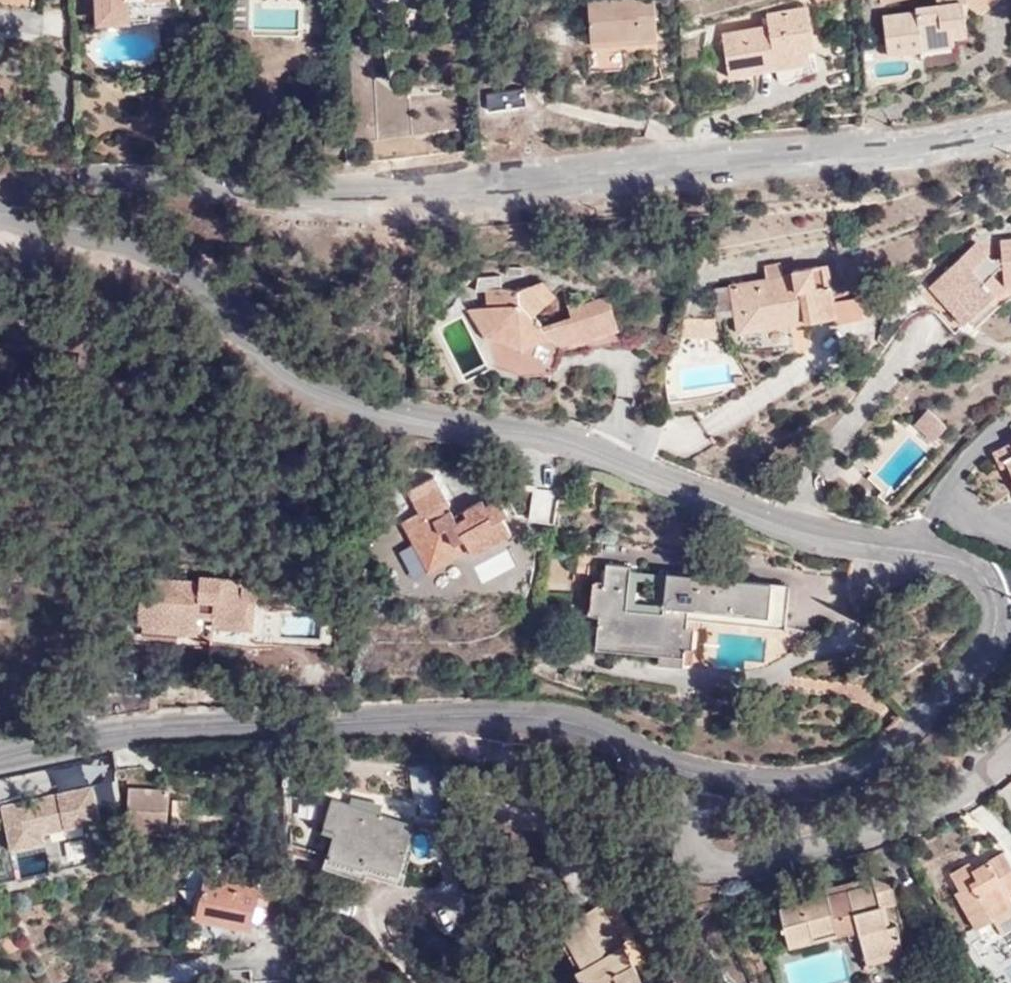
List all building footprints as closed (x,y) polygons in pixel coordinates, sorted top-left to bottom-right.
[(35,0),(0,0),(0,5),(35,8),(35,0)] [(99,24),(150,20),(150,7),(171,6),(171,0),(97,0),(99,24)] [(657,33),(655,0),(588,0),(590,38),(657,33)] [(968,30),(965,3),(968,2),(968,0),(936,0),(936,5),(916,7),(917,11),(884,15),(888,53),(924,48),(923,41),(954,37),(953,32),(968,30)] [(998,0),(968,0),(968,2),(983,11),(998,0)] [(729,75),(778,67),(776,55),(809,50),(817,48),(810,7),(782,12),(784,24),(723,35),(729,75)] [(657,40),(657,33),(590,38),(590,44),(657,40)] [(955,44),(954,37),(923,41),(924,48),(955,44)] [(776,55),(778,67),(811,62),(809,50),(776,55)] [(490,108),(527,104),(524,88),(487,92),(490,108)] [(1006,286),(1010,285),(1010,238),(1002,239),(1003,258),(992,260),(976,242),(930,285),(966,324),(997,294),(986,280),(1004,265),(1006,286)] [(803,312),(804,320),(836,315),(827,264),(792,270),(793,273),(781,275),(779,264),(764,267),(765,278),(740,282),(747,322),(803,312)] [(997,294),(1006,286),(1004,265),(986,280),(997,294)] [(508,277),(525,277),(525,268),(508,267),(508,277)] [(535,317),(547,306),(530,287),(518,290),(503,288),(502,276),(480,277),(477,291),(486,291),(487,307),(468,309),(484,333),(488,335),(492,363),(524,375),(551,374),(560,348),(619,331),(609,296),(569,309),(571,318),(544,326),(535,317)] [(530,287),(547,306),(557,296),(545,282),(530,287)] [(739,331),(804,320),(803,312),(747,322),(740,282),(730,283),(739,331)] [(704,336),(704,323),(686,322),(682,335),(704,336)] [(718,323),(704,323),(704,336),(720,336),(718,323)] [(921,419),(933,417),(927,411),(921,419)] [(947,428),(933,417),(921,419),(915,426),(933,443),(947,428)] [(994,451),(1002,467),(1008,464),(1010,470),(1010,442),(994,451)] [(408,492),(414,504),(442,488),(435,475),(408,492)] [(442,488),(414,504),(419,512),(402,522),(421,557),(434,550),(441,563),(469,547),(473,554),(512,533),(504,516),(507,514),(498,498),(486,505),(483,500),(464,510),(467,515),(457,521),(453,515),(448,518),(442,509),(448,506),(451,504),(442,488)] [(453,515),(448,506),(442,509),(448,518),(453,515)] [(434,550),(421,557),(428,570),(441,563),(434,550)] [(627,608),(631,571),(631,566),(608,563),(606,583),(603,583),(602,587),(593,585),(590,613),(600,614),(599,622),(597,637),(654,644),(656,611),(627,608)] [(659,580),(659,574),(631,571),(627,608),(656,611),(657,603),(636,601),(638,578),(659,580)] [(667,572),(667,575),(663,611),(656,611),(654,644),(693,648),(695,626),(688,624),(690,606),(780,616),(784,585),(667,572)] [(667,575),(659,574),(659,580),(657,603),(656,611),(663,611),(667,575)] [(247,599),(257,599),(261,593),(260,585),(255,580),(200,577),(199,580),(199,604),(174,603),(175,579),(143,577),(141,621),(145,622),(144,633),(180,635),(180,631),(198,632),(199,617),(213,618),(245,620),(247,599)] [(199,604),(199,580),(175,579),(174,603),(199,604)] [(255,630),(257,599),(247,599),(245,620),(213,618),(213,628),(255,630)] [(688,624),(695,626),(696,619),(787,630),(788,617),(780,616),(690,606),(688,624)] [(589,621),(599,622),(600,614),(590,613),(589,621)] [(596,645),(653,651),(654,644),(597,637),(596,645)] [(654,644),(653,651),(662,652),(661,662),(692,665),(693,648),(654,644)] [(443,819),(432,767),(411,770),(416,804),(420,804),(421,819),(443,819)] [(109,780),(84,783),(85,786),(0,807),(0,834),(4,853),(39,844),(36,834),(93,821),(89,805),(112,799),(109,780)] [(167,830),(168,793),(129,791),(127,828),(167,830)] [(350,811),(352,804),(331,797),(322,830),(333,834),(327,855),(363,866),(364,863),(399,872),(415,823),(367,808),(365,816),(350,811)] [(367,808),(352,804),(350,811),(365,816),(367,808)] [(1004,851),(973,868),(968,862),(950,873),(960,889),(954,893),(975,928),(994,918),(991,913),(1010,901),(1010,895),(1009,892),(1010,891),(1010,862),(1004,851)] [(826,895),(825,895),(846,931),(856,928),(859,936),(861,936),(865,958),(903,948),(897,922),(885,925),(881,906),(897,902),(888,869),(872,873),(872,876),(874,883),(826,895)] [(203,876),(197,907),(212,911),(211,919),(254,928),(256,921),(261,921),(267,917),(272,892),(203,876)] [(826,887),(826,895),(874,883),(872,876),(826,887)] [(846,931),(825,895),(779,907),(790,945),(846,931)] [(559,926),(592,982),(599,982),(603,981),(613,975),(619,982),(637,982),(642,980),(599,903),(559,926)] [(212,911),(197,907),(195,916),(211,919),(212,911)] [(559,926),(554,929),(578,968),(575,971),(582,982),(592,982),(559,926)] [(903,948),(865,958),(866,963),(905,955),(903,948)] [(613,975),(603,981),(604,982),(619,982),(613,975)]
